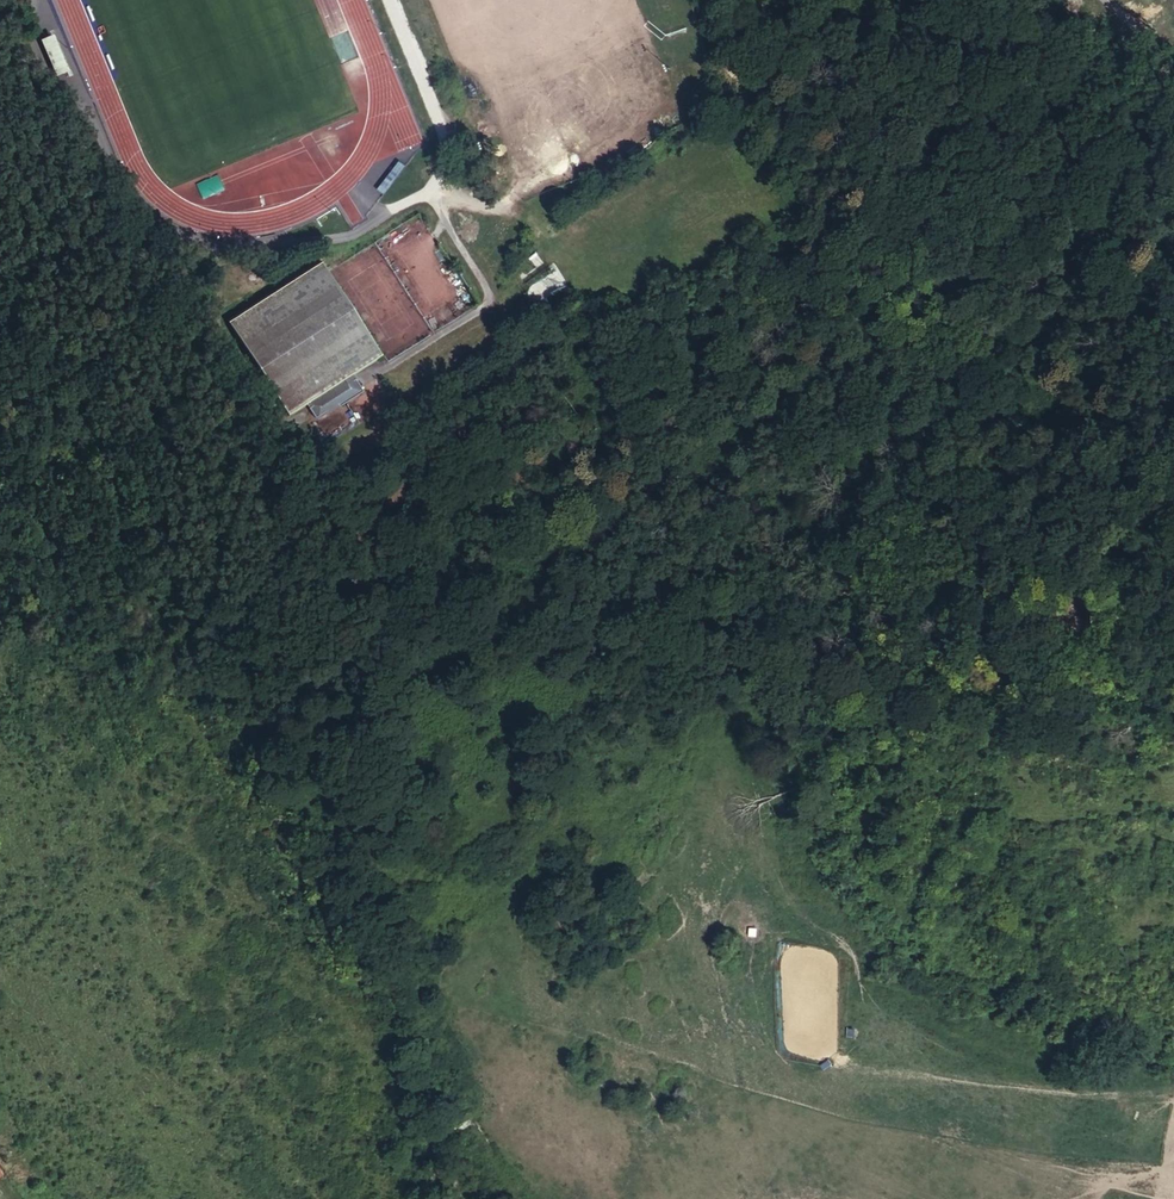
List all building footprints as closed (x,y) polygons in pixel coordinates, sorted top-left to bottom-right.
[(56,36),(43,41),(59,78),(72,72),(56,36)] [(344,374),(372,356),(311,262),(269,289),(218,323),(279,417),(298,404),(344,374)] [(344,374),(298,404),(307,418),(317,411),(329,403),(331,406),(355,391),(344,374)] [(329,403),(317,411),(319,414),(331,406),(329,403)]
